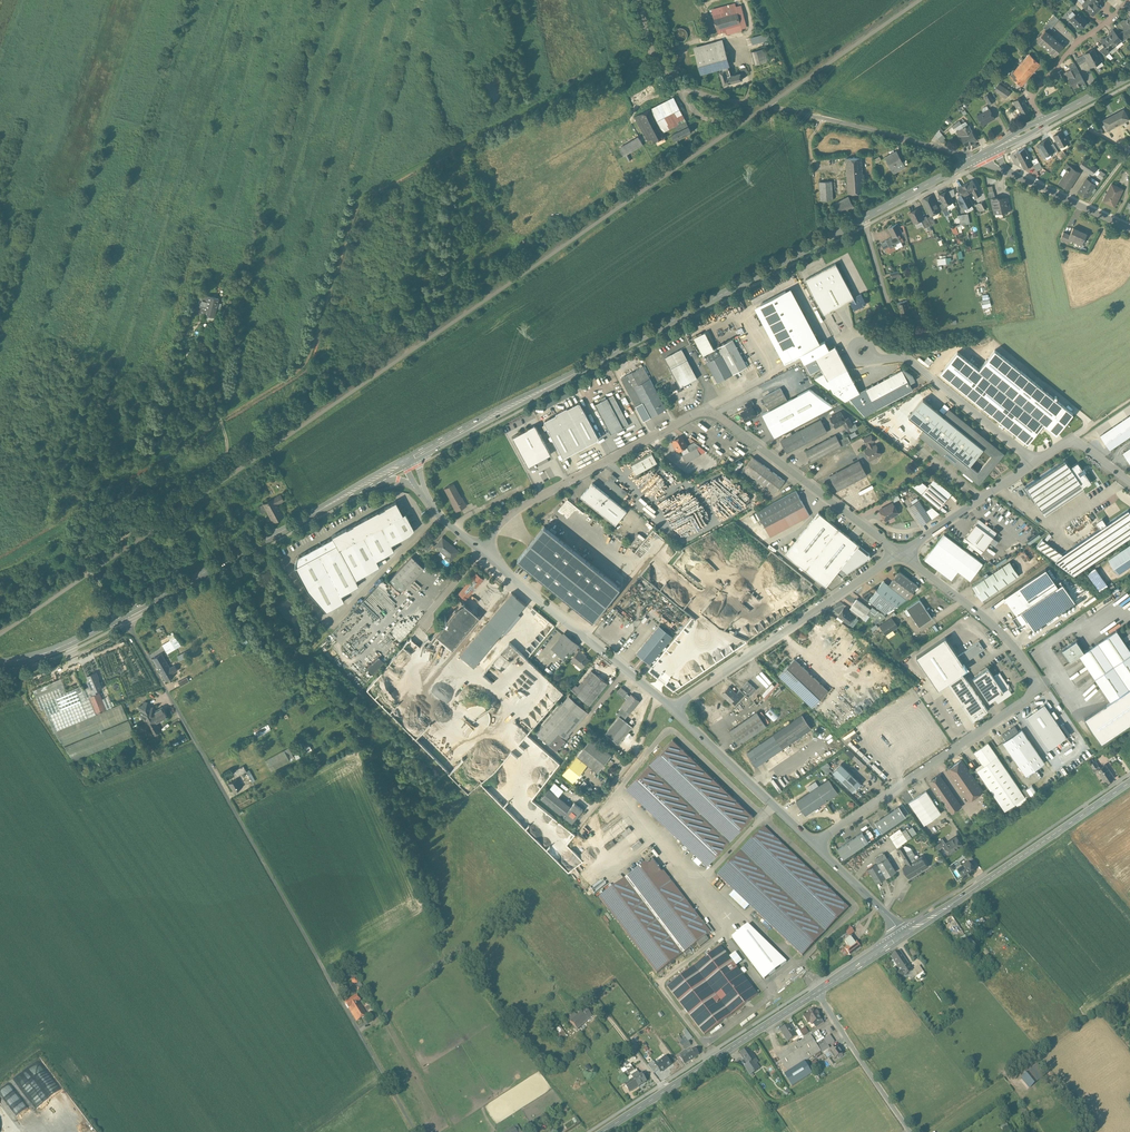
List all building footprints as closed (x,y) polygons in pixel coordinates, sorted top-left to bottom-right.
[(1075,3),(1078,6),(1082,9),(1085,6),(1082,4),(1078,0),(1075,3)] [(1093,0),(1086,0),(1085,1),(1082,4),(1085,6),(1093,15),(1101,8),(1096,3),(1093,0)] [(735,3),(712,9),(713,17),(737,11),(735,3)] [(737,11),(713,17),(719,36),(723,35),(721,29),(741,24),(737,11)] [(1087,21),(1079,13),(1076,17),(1074,15),(1070,19),(1080,28),(1087,21)] [(1054,15),(1043,27),(1048,32),(1059,19),(1054,15)] [(1126,21),(1123,21),(1121,23),(1126,28),(1129,33),(1129,20),(1129,19),(1126,21)] [(741,24),(721,29),(723,35),(742,30),(741,24)] [(687,37),(688,34),(687,31),(686,29),(683,28),(681,27),(678,28),(676,29),(674,32),(674,34),(674,37),(676,39),(678,40),(681,41),(683,40),(686,39),(687,37)] [(1121,32),(1127,39),(1129,36),(1129,33),(1126,28),(1121,32)] [(1117,35),(1113,30),(1111,32),(1110,34),(1108,36),(1115,45),(1117,48),(1123,44),(1120,41),(1121,40),(1117,35)] [(1063,46),(1045,31),(1037,40),(1055,55),(1063,46)] [(1121,32),(1117,35),(1121,40),(1123,42),(1127,39),(1121,32)] [(769,33),(751,38),(752,44),(771,39),(769,33)] [(1108,36),(1105,39),(1102,38),(1100,40),(1104,45),(1109,51),(1109,50),(1115,45),(1108,36)] [(720,42),(694,49),(701,73),(719,68),(727,66),(729,65),(722,40),(720,40),(720,42)] [(1022,45),(1021,46),(1014,40),(1011,43),(1021,51),(1025,47),(1022,45)] [(1109,51),(1104,45),(1099,50),(1106,56),(1110,59),(1112,57),(1112,56),(1109,53),(1110,52),(1109,50),(1109,51)] [(765,48),(751,52),(754,64),(769,60),(765,48)] [(1093,49),(1084,54),(1082,56),(1085,61),(1087,60),(1091,67),(1102,61),(1098,55),(1097,56),(1093,49)] [(1041,64),(1029,54),(1022,62),(1033,72),(1041,64)] [(1033,72),(1022,62),(1010,75),(1022,86),(1033,72)] [(1085,82),(1074,63),(1069,66),(1070,67),(1071,69),(1079,85),(1085,82)] [(727,66),(719,68),(719,70),(723,84),(742,79),(740,73),(730,75),(727,66)] [(1071,69),(1067,71),(1066,69),(1064,71),(1067,76),(1074,88),(1079,85),(1071,69)] [(1009,89),(1010,87),(1001,81),(999,83),(1009,89)] [(999,84),(995,90),(1006,97),(1010,91),(999,84)] [(989,93),(985,96),(989,104),(993,101),(989,93)] [(674,97),(652,108),(664,132),(676,126),(679,132),(688,127),(686,121),(674,97)] [(1029,110),(1023,100),(1022,101),(1020,97),(1013,101),(1017,108),(1018,108),(1022,114),(1029,110)] [(664,132),(652,108),(635,117),(649,145),(666,137),(664,132)] [(990,109),(977,116),(982,124),(994,118),(990,109)] [(1124,109),(1103,120),(1108,131),(1129,120),(1124,109)] [(959,120),(952,126),(954,129),(961,124),(959,120)] [(977,140),(968,124),(966,122),(962,125),(963,127),(966,133),(972,143),(977,140)] [(679,132),(673,135),(675,140),(692,132),(689,126),(679,132)] [(963,127),(956,131),(959,137),(961,136),(966,146),(972,143),(966,133),(963,127)] [(1063,131),(1054,135),(1060,147),(1069,142),(1063,131)] [(639,137),(619,148),(624,156),(643,145),(639,137)] [(1055,150),(1047,139),(1038,144),(1046,156),(1055,150)] [(1033,164),(1024,148),(1015,153),(1024,169),(1033,165),(1033,164)] [(897,152),(885,158),(893,173),(905,167),(905,166),(902,162),(897,152)] [(862,158),(846,159),(847,172),(862,171),(862,158)] [(1084,159),(1079,166),(1085,170),(1090,164),(1084,159)] [(1039,161),(1033,164),(1033,165),(1036,171),(1042,167),(1039,161)] [(1097,168),(1090,164),(1085,170),(1092,175),(1097,168)] [(1070,167),(1060,183),(1068,189),(1079,172),(1070,167)] [(862,171),(847,172),(848,193),(864,192),(862,171)] [(1101,171),(1097,176),(1101,179),(1105,174),(1101,171)] [(1096,184),(1086,178),(1078,191),(1087,197),(1096,184)] [(973,179),(965,184),(969,192),(973,190),(976,197),(981,194),(973,179)] [(832,181),(819,182),(820,200),(833,200),(832,181)] [(965,184),(957,188),(962,196),(967,194),(969,192),(965,184)] [(1118,188),(1111,184),(1105,194),(1107,195),(1104,201),(1113,206),(1117,198),(1114,197),(1118,188)] [(947,191),(939,195),(943,203),(944,206),(947,204),(953,202),(947,191)] [(972,204),(967,194),(962,196),(959,198),(959,199),(960,200),(959,200),(962,206),(963,206),(964,209),(972,204)] [(932,195),(923,200),(930,216),(939,211),(932,195)] [(849,197),(834,205),(839,214),(854,206),(849,197)] [(997,198),(995,198),(991,198),(991,199),(994,213),(1002,212),(1002,211),(999,199),(997,198)] [(1007,198),(999,199),(1002,211),(1009,210),(1007,198)] [(984,201),(979,203),(979,202),(976,204),(978,208),(978,209),(980,212),(988,208),(984,201)] [(918,208),(909,213),(914,223),(921,220),(923,219),(923,218),(918,208)] [(966,214),(959,216),(961,225),(968,224),(966,214)] [(926,216),(923,218),(923,219),(921,220),(925,228),(931,225),(926,216)] [(897,223),(888,228),(893,237),(890,239),(894,247),(895,246),(897,245),(896,243),(900,240),(902,243),(898,235),(902,232),(897,223)] [(1087,235),(1074,228),(1070,235),(1068,238),(1072,240),(1082,245),(1087,235)] [(1070,235),(1064,232),(1061,238),(1070,243),(1072,240),(1068,238),(1070,235)] [(886,240),(881,243),(884,249),(886,248),(889,246),(886,240)] [(835,263),(806,279),(824,314),(850,300),(854,298),(835,263)] [(791,288),(755,307),(785,362),(800,354),(804,362),(829,349),(825,341),(820,343),(791,288)] [(218,298),(200,294),(196,312),(205,314),(209,315),(214,316),(216,308),(217,302),(218,298)] [(854,298),(850,300),(855,310),(866,304),(861,294),(854,298)] [(912,317),(907,301),(897,303),(902,320),(912,317)] [(733,339),(717,347),(718,348),(710,352),(703,355),(707,362),(717,383),(747,367),(733,339)] [(829,349),(804,362),(810,374),(821,368),(828,379),(848,369),(835,346),(829,349)] [(697,378),(681,349),(664,358),(680,387),(697,378)] [(957,351),(940,372),(1028,441),(1043,422),(1057,434),(1074,412),(994,349),(979,368),(957,351)] [(643,366),(621,378),(636,406),(643,402),(651,417),(666,409),(643,366)] [(860,391),(848,369),(828,379),(833,391),(844,400),(848,398),(860,391)] [(860,391),(848,398),(864,415),(913,389),(902,369),(860,391)] [(781,388),(763,397),(769,409),(787,399),(781,388)] [(787,399),(769,409),(770,410),(763,414),(775,436),(833,406),(810,389),(788,401),(787,399)] [(614,395),(594,405),(610,435),(630,425),(614,395)] [(945,416),(923,399),(909,416),(926,430),(922,435),(979,482),(1002,453),(949,410),(945,416)] [(578,402),(568,408),(567,407),(557,413),(556,414),(545,420),(544,422),(549,430),(585,411),(580,403),(578,402)] [(752,407),(741,413),(746,421),(756,415),(756,414),(759,413),(757,410),(755,412),(752,407)] [(585,411),(549,430),(563,456),(565,457),(598,439),(599,437),(585,411)] [(841,412),(830,418),(835,427),(844,422),(846,421),(845,419),(841,412)] [(1101,436),(1109,450),(1129,436),(1129,416),(1101,436)] [(853,425),(849,417),(845,419),(846,421),(844,422),(847,428),(853,425)] [(821,420),(781,440),(787,453),(827,432),(821,420)] [(551,454),(535,424),(512,437),(527,466),(551,454)] [(836,435),(806,451),(811,461),(841,445),(836,435)] [(871,435),(864,439),(867,445),(868,444),(872,442),(874,441),(871,435)] [(682,436),(674,441),(675,441),(672,443),(676,451),(679,449),(679,450),(687,446),(682,436)] [(700,446),(694,442),(688,445),(691,451),(697,448),(700,446)] [(870,448),(865,451),(870,459),(881,453),(876,445),(874,446),(870,448)] [(691,451),(682,456),(686,462),(701,454),(697,448),(691,451)] [(651,452),(630,464),(637,476),(658,464),(651,452)] [(753,456),(743,470),(754,478),(764,465),(753,456)] [(732,468),(737,471),(743,463),(739,459),(732,468)] [(859,460),(830,476),(838,490),(867,475),(859,460)] [(1065,460),(1026,486),(1042,510),(1081,483),(1070,467),(1065,460)] [(1082,469),(1078,462),(1070,467),(1081,483),(1083,487),(1087,484),(1088,485),(1091,482),(1084,472),(1086,471),(1084,468),(1082,469)] [(785,481),(764,465),(754,478),(775,494),(785,481)] [(612,474),(605,482),(618,493),(622,488),(614,481),(617,478),(612,474)] [(921,481),(912,485),(922,494),(928,487),(921,481)] [(460,497),(453,483),(444,488),(452,502),(460,497)] [(627,511),(592,483),(581,496),(616,524),(627,511)] [(948,498),(930,483),(928,487),(922,494),(939,508),(948,498)] [(1081,483),(1042,510),(1045,515),(1084,489),(1083,487),(1081,483)] [(628,493),(622,488),(618,493),(624,497),(628,493)] [(796,490),(757,512),(765,527),(804,505),(796,490)] [(897,493),(891,496),(894,502),(900,499),(897,493)] [(280,495),(273,498),(276,504),(283,500),(280,495)] [(452,502),(451,502),(456,511),(466,506),(461,497),(460,497),(452,502)] [(276,504),(273,498),(263,504),(267,510),(273,521),(283,516),(276,504)] [(931,519),(919,500),(910,506),(922,525),(931,519)] [(295,566),(298,572),(307,589),(325,610),(344,600),(341,594),(358,584),(355,578),(379,566),(376,560),(394,550),(391,544),(409,535),(414,529),(405,512),(402,514),(401,511),(400,511),(395,502),(336,533),(335,533),(331,535),(332,536),(299,553),(297,556),(295,559),(294,562),(295,566)] [(893,503),(880,510),(885,520),(898,513),(893,503)] [(263,504),(258,507),(261,513),(267,510),(263,504)] [(804,505),(765,527),(770,537),(810,515),(804,505)] [(1128,508),(1106,523),(1102,518),(1096,522),(1099,527),(1088,535),(1101,554),(1129,535),(1129,511),(1128,508)] [(649,509),(645,516),(658,524),(662,517),(649,509)] [(859,545),(819,512),(785,553),(826,586),(837,573),(859,545)] [(990,528),(979,519),(976,524),(987,532),(990,528)] [(987,532),(976,524),(965,537),(970,540),(977,546),(983,551),(993,537),(987,532)] [(1063,529),(1070,540),(1078,535),(1070,524),(1063,529)] [(544,525),(517,559),(594,621),(621,587),(544,525)] [(997,533),(990,528),(987,532),(993,537),(997,533)] [(983,564),(944,534),(925,560),(951,580),(958,571),(970,580),(983,564)] [(1027,540),(1028,542),(1040,536),(1039,534),(1027,540)] [(458,552),(442,538),(435,547),(446,556),(445,558),(450,562),(458,552)] [(428,540),(422,547),(427,551),(433,544),(428,540)] [(970,540),(968,544),(975,549),(977,546),(970,540)] [(1074,563),(1042,540),(1037,547),(1068,570),(1074,563)] [(859,545),(837,573),(842,577),(869,559),(870,557),(870,555),(869,553),(859,545)] [(1109,559),(1119,573),(1129,566),(1129,550),(1127,547),(1109,559)] [(412,556),(389,581),(401,592),(424,568),(412,556)] [(1010,561),(986,577),(973,586),(978,595),(979,595),(982,600),(1019,575),(1010,561)] [(1046,566),(1004,593),(1016,612),(1022,608),(1034,628),(1077,600),(1064,580),(1058,584),(1046,566)] [(1095,568),(1088,573),(1099,590),(1107,584),(1095,568)] [(889,585),(907,599),(917,585),(899,571),(889,585)] [(476,573),(465,586),(471,591),(482,578),(476,573)] [(883,580),(869,600),(886,613),(907,599),(889,585),(883,580)] [(512,593),(495,612),(505,621),(509,624),(518,614),(526,604),(512,593)] [(857,599),(850,608),(863,619),(867,614),(870,610),(870,609),(857,599)] [(920,599),(907,608),(919,627),(932,618),(920,599)] [(479,617),(461,602),(434,634),(452,649),(479,617)] [(855,616),(844,608),(838,616),(844,620),(843,620),(844,620),(849,624),(855,616)] [(886,617),(878,611),(875,614),(870,610),(867,614),(875,620),(877,618),(880,621),(886,617)] [(505,621),(495,612),(459,655),(473,666),(503,632),(499,628),(505,621)] [(509,624),(505,621),(499,628),(503,632),(506,634),(521,616),(518,614),(509,624)] [(1129,621),(1129,614),(1125,616),(1126,619),(1116,623),(1118,626),(1129,621)] [(853,626),(858,619),(855,616),(849,623),(853,626)] [(898,627),(892,618),(880,626),(886,634),(898,627)] [(672,637),(659,626),(636,653),(650,664),(672,637)] [(705,663),(695,654),(705,641),(687,626),(669,648),(684,660),(671,676),(682,685),(695,669),(698,672),(705,663)] [(556,639),(562,633),(556,628),(551,635),(556,639)] [(1079,655),(1095,678),(1129,654),(1129,650),(1116,630),(1079,655)] [(984,648),(979,640),(959,654),(946,634),(917,654),(938,686),(968,666),(965,661),(984,648)] [(567,636),(560,644),(558,642),(553,648),(562,656),(568,649),(569,647),(573,642),(574,641),(567,636)] [(410,638),(403,646),(412,653),(418,646),(410,638)] [(170,645),(164,649),(167,653),(175,649),(170,640),(168,642),(170,645)] [(1076,640),(1062,650),(1070,661),(1079,655),(1084,652),(1076,640)] [(578,646),(573,642),(569,647),(574,651),(578,646)] [(580,650),(579,650),(576,653),(571,659),(582,668),(589,659),(583,655),(584,653),(580,650)] [(162,654),(153,659),(157,667),(165,681),(174,675),(173,672),(177,670),(174,666),(170,668),(167,662),(166,662),(162,654)] [(1095,678),(1111,701),(1085,718),(1101,743),(1129,723),(1129,654),(1095,678)] [(378,655),(366,667),(371,673),(384,661),(378,655)] [(828,691),(794,658),(779,674),(813,707),(828,691)] [(994,678),(988,668),(973,678),(989,702),(995,698),(1004,692),(994,678)] [(758,674),(763,678),(764,677),(763,676),(766,673),(762,669),(758,674)] [(576,694),(594,673),(590,670),(577,685),(574,682),(569,688),(576,694)] [(96,672),(87,676),(89,681),(88,682),(90,687),(90,686),(92,692),(97,690),(102,688),(98,678),(96,672)] [(978,695),(962,672),(948,682),(963,705),(978,695)] [(594,673),(576,694),(590,705),(607,684),(594,673)] [(1007,684),(1000,673),(994,676),(995,677),(994,678),(1004,692),(995,698),(996,699),(995,699),(998,703),(1012,694),(1009,689),(1009,685),(1008,684),(1007,684)] [(187,677),(178,682),(180,686),(189,681),(187,677)] [(756,689),(748,681),(742,687),(751,695),(756,689)] [(771,682),(761,694),(765,698),(776,686),(771,682)] [(81,686),(63,693),(60,687),(36,697),(41,710),(44,709),(54,732),(97,714),(97,713),(89,696),(93,695),(92,692),(90,686),(90,687),(89,687),(83,690),(81,686)] [(736,693),(729,686),(722,693),(731,702),(731,701),(737,695),(736,693)] [(627,692),(621,687),(617,692),(623,697),(624,696),(627,699),(628,696),(626,694),(627,692)] [(745,694),(740,689),(737,692),(742,697),(745,694)] [(97,690),(92,692),(93,695),(89,696),(97,713),(106,709),(99,692),(97,690)] [(546,709),(561,693),(559,691),(557,694),(554,691),(552,694),(553,696),(551,698),(546,694),(534,706),(536,708),(531,713),(537,718),(546,709)] [(737,695),(731,701),(735,705),(742,697),(737,692),(736,693),(737,695)] [(627,699),(621,706),(622,707),(629,712),(629,713),(639,700),(631,693),(628,696),(627,699)] [(588,711),(570,695),(564,702),(564,703),(564,702),(576,713),(582,718),(588,711)] [(963,705),(973,720),(978,716),(979,717),(983,714),(983,713),(988,710),(978,695),(963,705)] [(108,696),(102,698),(106,708),(112,706),(108,696)] [(564,703),(538,733),(556,749),(565,739),(564,738),(582,718),(576,713),(564,702),(564,703)] [(146,703),(139,707),(141,711),(148,707),(146,703)] [(1050,712),(1044,703),(1026,715),(1048,748),(1070,733),(1063,723),(1060,726),(1054,718),(1058,716),(1054,710),(1050,712)] [(122,704),(54,732),(64,746),(128,719),(122,704)] [(150,711),(149,712),(150,714),(146,716),(149,720),(153,718),(153,717),(165,711),(162,707),(154,711),(153,709),(150,711)] [(629,712),(622,707),(618,712),(617,712),(617,713),(616,714),(618,716),(623,720),(629,712)] [(771,707),(765,713),(773,721),(779,715),(771,707)] [(165,711),(153,717),(153,718),(149,720),(151,724),(155,722),(156,723),(168,717),(165,711)] [(757,712),(734,727),(744,741),(767,725),(757,712)] [(810,729),(799,713),(744,750),(755,767),(810,729)] [(618,716),(606,733),(619,744),(633,727),(623,720),(618,716)] [(151,724),(149,720),(146,722),(150,728),(157,725),(156,723),(155,722),(151,724)] [(64,747),(74,761),(135,735),(128,721),(64,747)] [(157,725),(150,728),(153,735),(160,731),(157,725)] [(269,725),(254,731),(256,736),(271,731),(269,725)] [(1018,731),(1015,726),(1008,730),(1012,735),(1018,731)] [(734,727),(729,730),(739,744),(744,741),(734,727)] [(1044,763),(1021,729),(1018,731),(1012,735),(1006,740),(1003,742),(1026,775),(1044,763)] [(1012,735),(1008,730),(1002,734),(1006,740),(1012,735)] [(577,755),(563,773),(573,781),(587,764),(598,772),(612,755),(591,738),(577,755)] [(754,816),(673,739),(626,788),(707,866),(754,816)] [(304,746),(307,752),(312,750),(309,743),(304,746)] [(988,743),(974,752),(983,766),(997,756),(988,743)] [(862,766),(864,763),(848,748),(845,751),(862,766)] [(283,750),(264,760),(271,772),(290,761),(283,750)] [(983,766),(977,770),(1005,811),(1025,797),(997,756),(983,766)] [(967,768),(961,760),(955,765),(960,772),(967,768)] [(1095,760),(1090,763),(1093,768),(1098,765),(1095,760)] [(827,762),(821,767),(827,773),(830,769),(828,767),(830,766),(827,762)] [(852,774),(841,763),(833,772),(844,783),(852,774)] [(1108,770),(1105,764),(1097,769),(1107,783),(1114,778),(1109,769),(1108,770)] [(960,772),(955,765),(948,769),(953,777),(960,772)] [(243,766),(232,772),(235,777),(246,771),(243,766)] [(982,791),(967,768),(960,772),(953,777),(969,800),(982,791)] [(264,770),(250,778),(253,784),(268,776),(264,770)] [(861,783),(852,774),(844,783),(853,792),(861,783)] [(939,775),(930,782),(935,790),(945,783),(939,775)] [(236,778),(229,783),(233,792),(242,787),(240,784),(236,778)] [(827,780),(794,801),(805,816),(838,795),(827,780)] [(961,806),(945,783),(935,790),(951,812),(961,806)] [(571,806),(549,789),(542,797),(564,815),(571,806)] [(926,791),(909,802),(924,825),(941,813),(926,791)] [(583,809),(574,802),(571,806),(564,815),(572,822),(583,809)] [(899,806),(875,822),(882,833),(906,816),(899,806)] [(849,908),(764,826),(717,876),(802,957),(849,908)] [(901,831),(900,829),(889,836),(897,847),(912,837),(911,836),(917,833),(912,826),(906,830),(905,828),(901,831)] [(868,842),(862,832),(858,835),(864,844),(868,842)] [(858,835),(848,842),(854,851),(864,844),(858,835)] [(946,844),(944,845),(944,846),(949,853),(962,845),(957,836),(946,844)] [(942,838),(934,844),(938,850),(944,846),(944,845),(946,844),(942,838)] [(848,842),(837,849),(844,858),(854,851),(848,842)] [(907,852),(903,846),(898,849),(908,864),(913,861),(907,852)] [(911,849),(907,852),(913,861),(915,860),(914,857),(915,855),(911,849)] [(974,858),(968,851),(964,854),(969,861),(970,861),(974,858)] [(884,853),(875,859),(877,863),(887,857),(884,853)] [(908,864),(903,867),(905,870),(903,871),(903,872),(905,874),(906,875),(907,874),(909,878),(928,866),(922,856),(908,864)] [(710,932),(652,857),(599,898),(657,974),(696,943),(699,947),(708,940),(705,936),(710,932)] [(877,863),(868,869),(876,883),(896,872),(887,857),(877,863)] [(970,861),(969,861),(962,866),(964,868),(959,871),(964,878),(969,874),(969,875),(973,873),(972,872),(975,870),(970,861)] [(962,931),(952,916),(944,922),(954,937),(962,931)] [(850,927),(845,931),(849,935),(854,932),(850,927)] [(854,942),(851,938),(850,938),(849,938),(850,938),(845,942),(848,946),(841,952),(845,957),(849,954),(850,955),(861,947),(856,941),(854,942)] [(720,946),(667,987),(704,1035),(758,994),(720,946)] [(900,951),(891,957),(901,972),(910,966),(900,951)] [(910,966),(901,972),(899,973),(902,978),(904,977),(906,977),(908,975),(909,974),(912,971),(909,967),(910,966)] [(920,966),(913,971),(917,977),(924,972),(920,966)] [(355,978),(353,974),(351,974),(350,976),(352,979),(352,981),(353,984),(355,984),(358,989),(357,990),(360,991),(361,988),(360,988),(357,983),(358,981),(356,979),(355,978)] [(357,995),(345,1002),(348,1008),(359,1002),(360,1001),(357,995)] [(359,1002),(349,1008),(357,1021),(367,1014),(359,1002)] [(592,1017),(584,1009),(576,1016),(575,1017),(583,1025),(592,1017)] [(814,1013),(813,1011),(812,1010),(809,1012),(809,1013),(804,1017),(808,1023),(810,1021),(813,1024),(818,1021),(818,1022),(822,1020),(819,1016),(820,1015),(817,1011),(814,1013)] [(576,1016),(573,1013),(567,1019),(577,1030),(583,1025),(575,1017),(576,1016)] [(818,1021),(813,1024),(816,1028),(824,1023),(822,1020),(818,1022),(818,1021)] [(797,1037),(790,1025),(781,1031),(788,1042),(797,1037)] [(693,1039),(686,1029),(683,1031),(690,1041),(693,1039)] [(819,1031),(811,1036),(816,1043),(823,1038),(819,1031)] [(830,1035),(824,1039),(828,1046),(835,1042),(830,1035)] [(811,1036),(778,1057),(788,1073),(821,1052),(818,1047),(816,1043),(811,1036)] [(824,1039),(817,1044),(820,1050),(828,1046),(824,1039)] [(680,1043),(684,1050),(691,1045),(688,1041),(686,1043),(684,1041),(683,1041),(680,1043)] [(837,1046),(829,1052),(835,1060),(843,1055),(837,1046)] [(691,1050),(688,1053),(687,1052),(680,1057),(685,1065),(692,1060),(699,1055),(695,1049),(692,1051),(691,1050)] [(748,1049),(741,1054),(748,1064),(755,1059),(748,1049)] [(625,1066),(637,1059),(635,1055),(623,1062),(625,1066)] [(654,1061),(649,1065),(655,1073),(660,1069),(662,1073),(674,1064),(668,1055),(656,1064),(654,1061)] [(755,1059),(748,1064),(752,1070),(749,1072),(751,1075),(759,1068),(756,1064),(758,1062),(756,1059),(755,1059)] [(1038,1065),(1030,1072),(1037,1081),(1046,1074),(1038,1065)] [(636,1069),(635,1070),(635,1071),(630,1074),(634,1079),(639,1086),(647,1081),(642,1074),(640,1075),(636,1069)] [(1037,1081),(1030,1072),(1024,1077),(1031,1086),(1037,1081)] [(634,1079),(625,1085),(630,1092),(639,1086),(634,1079)]
